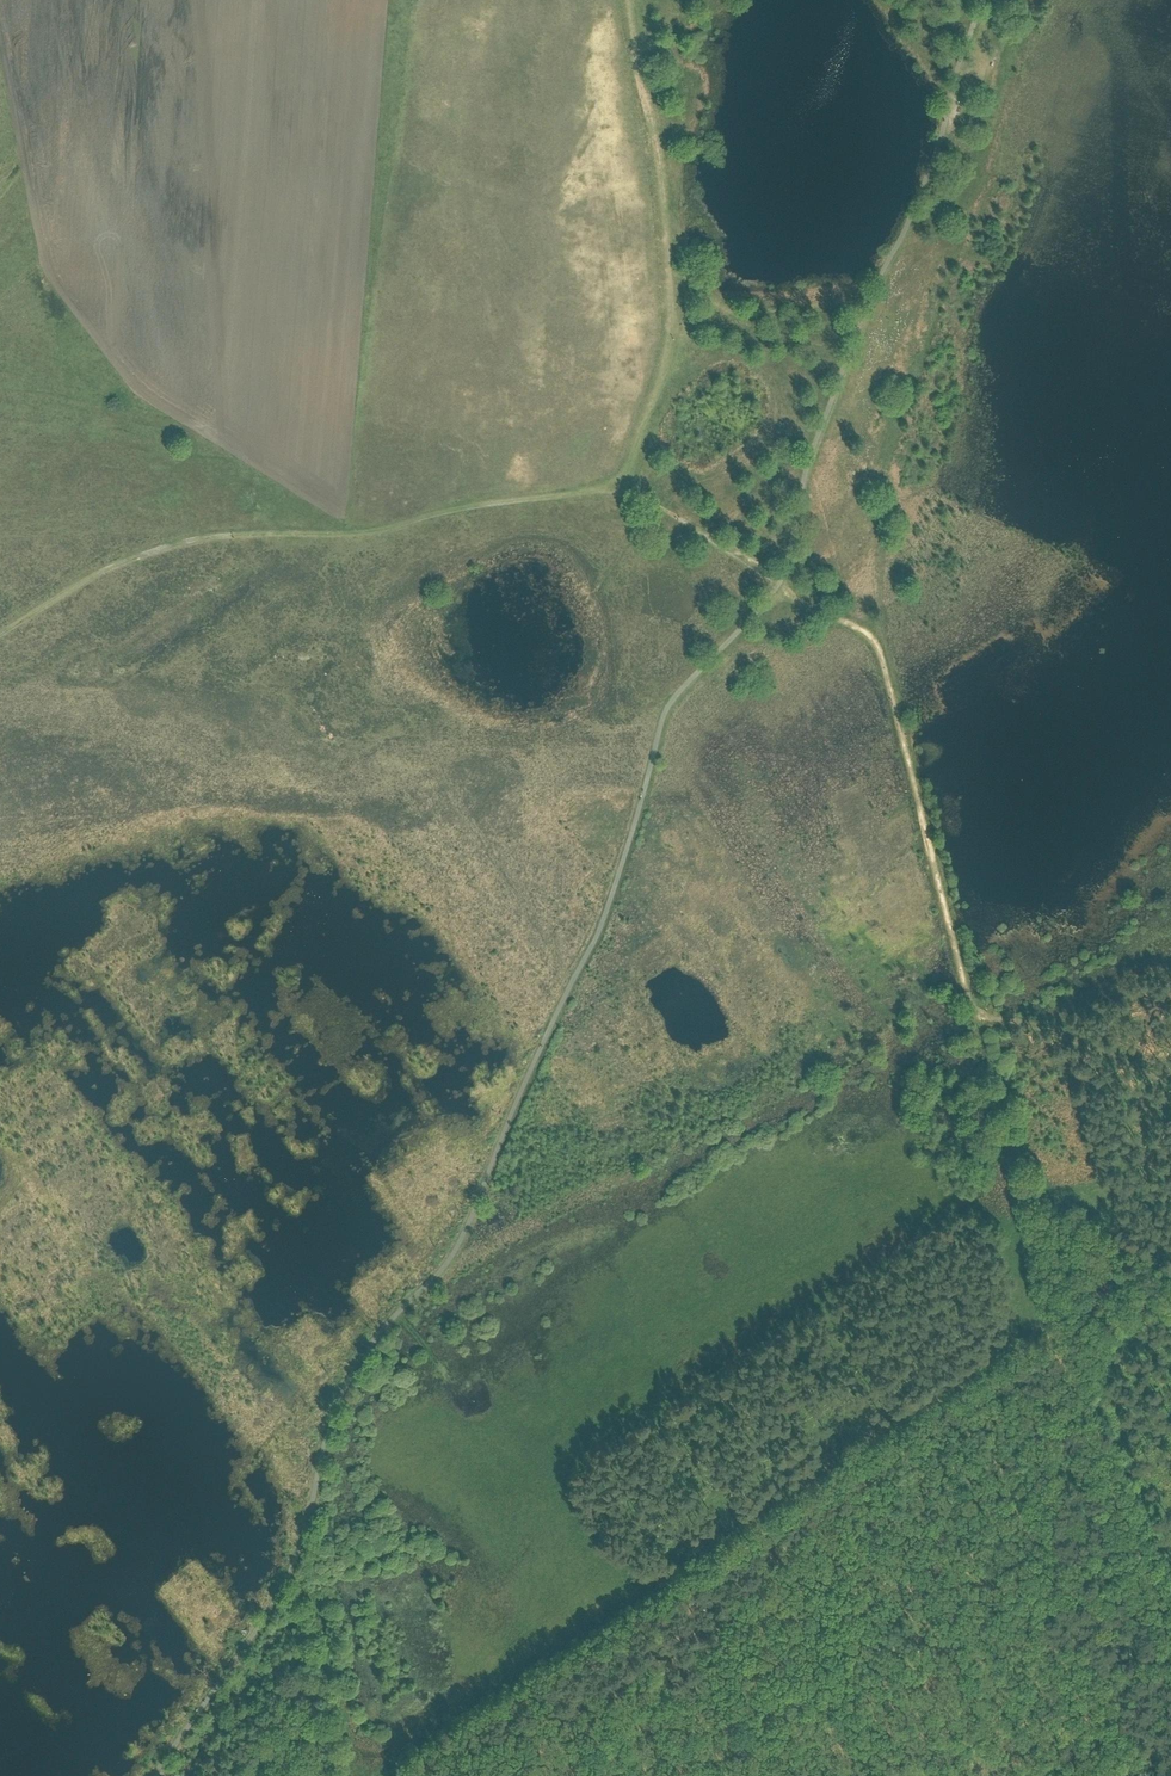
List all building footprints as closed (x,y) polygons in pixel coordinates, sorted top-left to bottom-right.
[(1103,1277),(1115,1283),(1119,1275),(1106,1269),(1103,1277)] [(1087,1303),(1101,1309),(1108,1294),(1093,1288),(1087,1303)]
